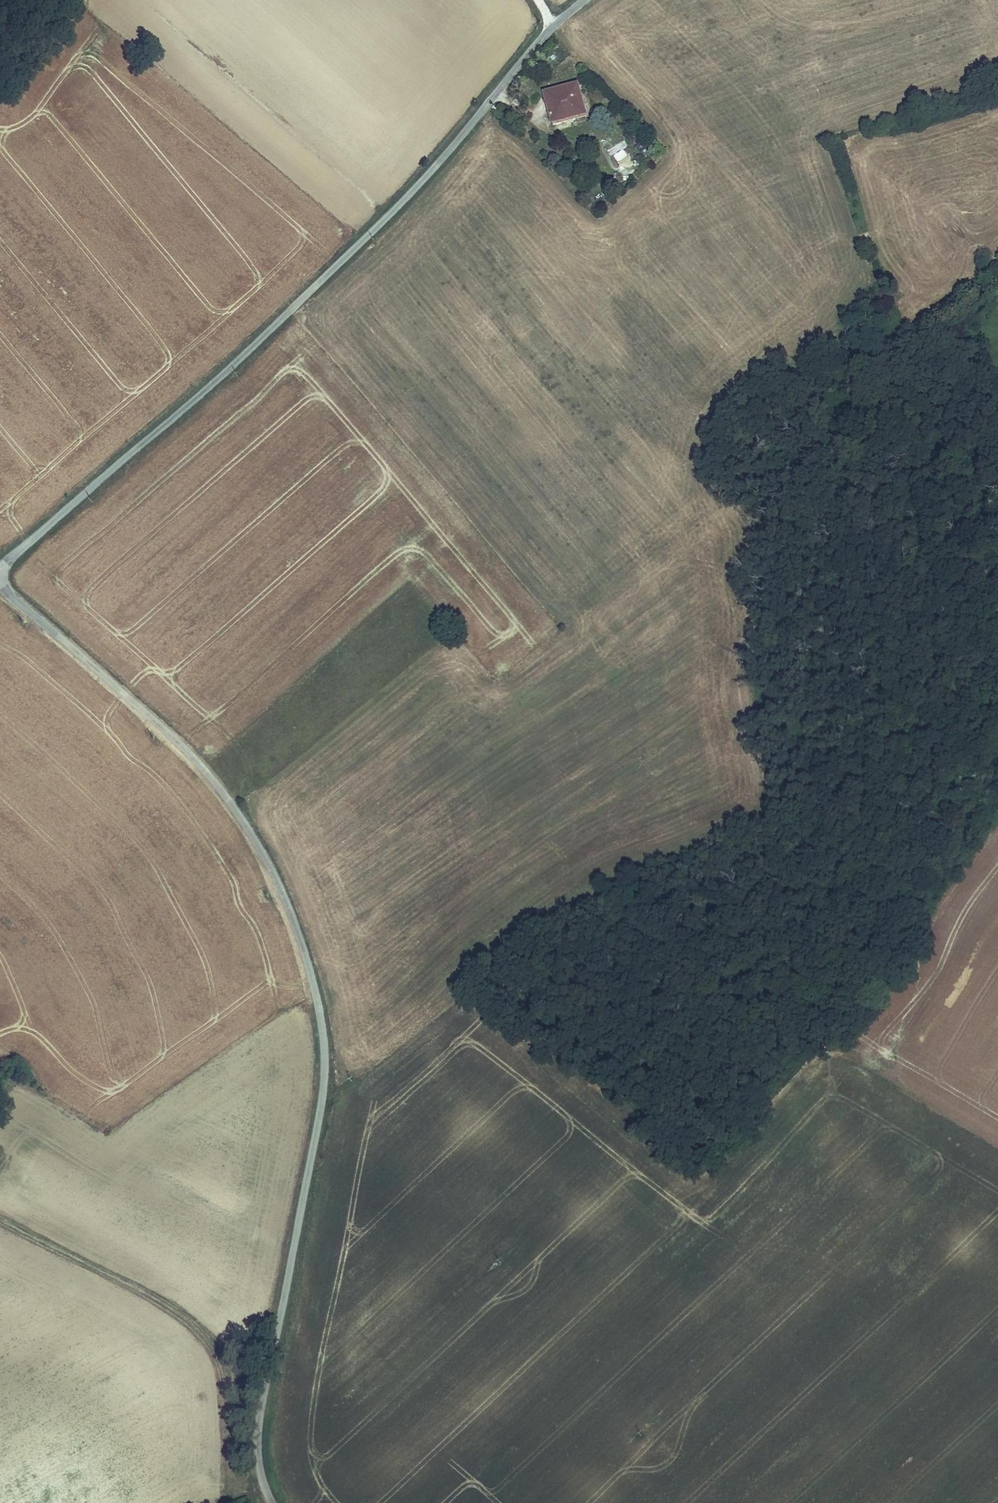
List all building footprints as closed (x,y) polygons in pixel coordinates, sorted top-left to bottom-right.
[(580,96),(547,104),(555,133),(587,125),(580,96)]
